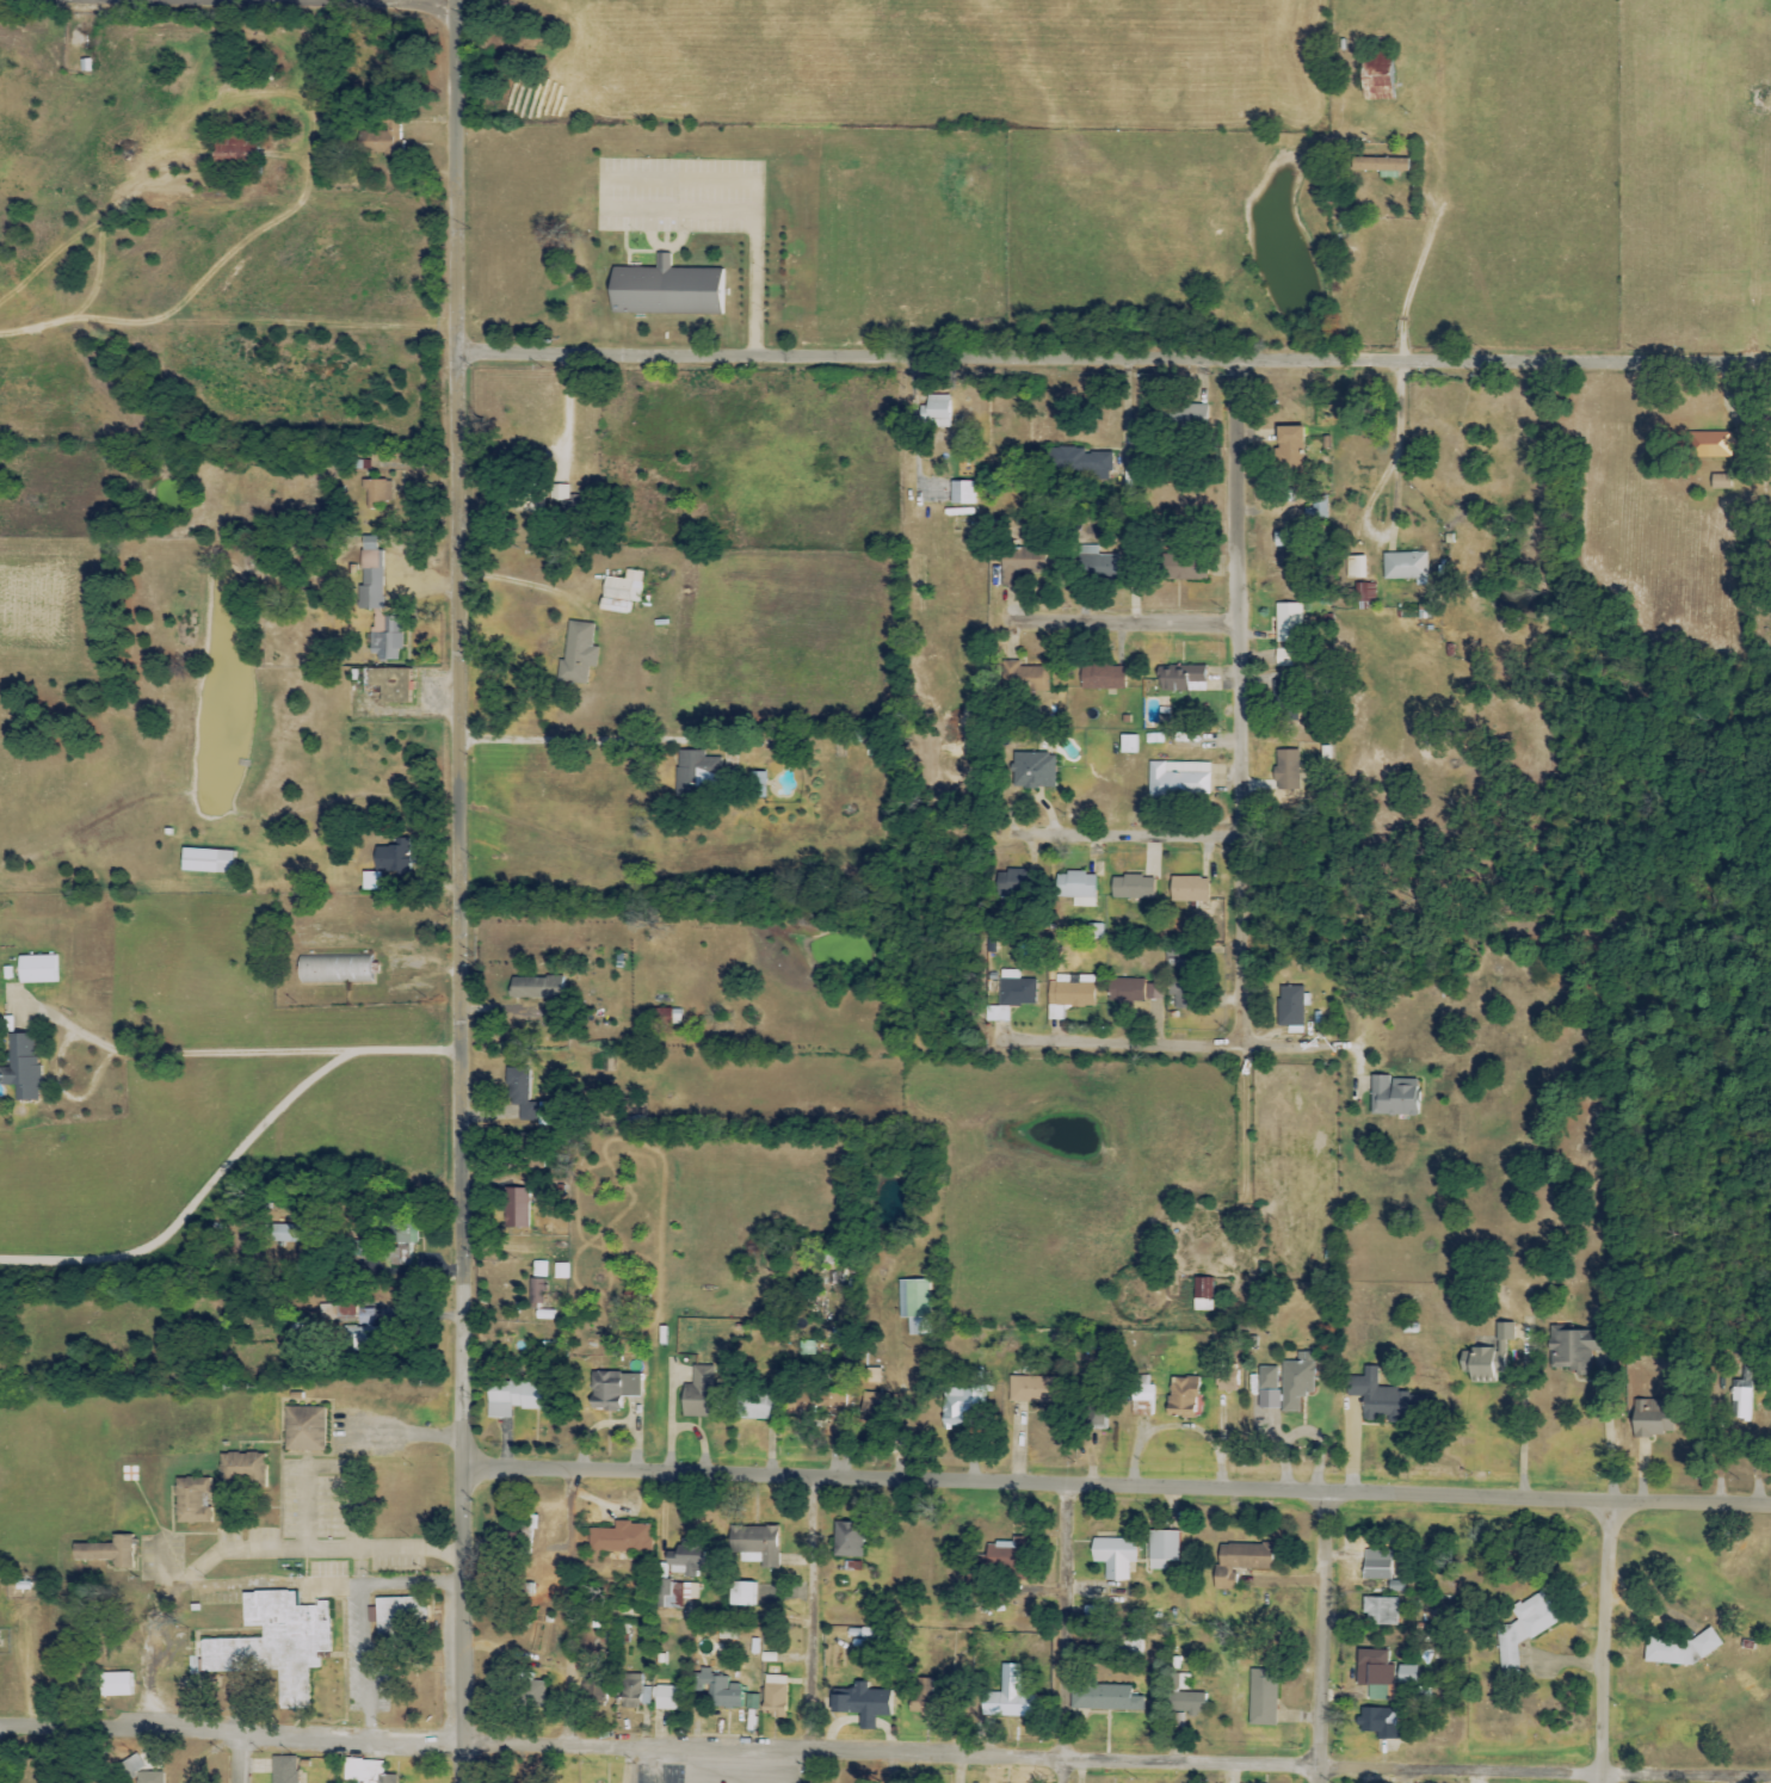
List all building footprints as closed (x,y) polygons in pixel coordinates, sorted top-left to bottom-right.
[(1393,101),(1391,54),(1359,55),(1361,102),(1393,101)] [(357,154),(398,156),(400,117),(383,116),(382,132),(358,131),(357,154)] [(259,175),(257,132),(213,133),(215,176),(259,175)] [(1408,159),(1351,157),(1350,171),(1389,172),(1389,178),(1397,179),(1397,172),(1408,173),(1408,159)] [(724,315),(725,269),(670,269),(670,254),(656,254),(656,269),(609,268),(609,314),(724,315)] [(949,428),(949,395),(923,396),(923,429),(949,428)] [(1169,427),(1208,427),(1207,405),(1168,406),(1169,427)] [(1303,454),(1302,427),(1278,427),(1279,454),(1303,454)] [(1732,433),(1694,432),(1694,448),(1691,448),(1691,457),(1732,458),(1732,433)] [(1730,490),(1730,475),(1711,475),(1711,490),(1730,490)] [(390,481),(366,481),(365,507),(390,508),(390,481)] [(972,482),(948,482),(949,516),(973,515),(972,482)] [(543,512),(543,496),(521,497),(521,513),(543,512)] [(358,610),(384,610),(383,551),(376,551),(376,537),(361,537),(361,587),(358,587),(358,610)] [(1096,556),(1096,546),(1082,547),(1083,578),(1119,577),(1118,555),(1096,556)] [(1001,587),(1018,587),(1018,574),(1031,574),(1030,550),(1000,550),(1001,587)] [(1383,580),(1416,579),(1417,586),(1428,586),(1428,553),(1383,554),(1383,580)] [(1365,576),(1366,558),(1349,557),(1348,576),(1365,576)] [(1164,581),(1206,579),(1205,558),(1163,559),(1164,581)] [(602,598),(640,600),(642,571),(625,570),(624,579),(603,578),(602,598)] [(626,615),(628,603),(600,598),(598,610),(626,615)] [(1275,643),(1301,643),(1301,604),(1275,604),(1275,643)] [(403,617),(373,617),(372,655),(379,655),(378,661),(402,661),(403,617)] [(564,662),(558,661),(556,683),(587,686),(588,668),(597,669),(598,648),(592,647),(594,624),(567,622),(564,662)] [(1291,650),(1275,650),(1275,666),(1291,665),(1291,650)] [(1019,661),(1003,661),(1004,693),(1048,693),(1048,667),(1019,667),(1019,661)] [(1125,667),(1081,666),(1080,689),(1124,691),(1125,667)] [(1191,683),(1205,682),(1205,667),(1158,669),(1159,693),(1191,692),(1191,683)] [(410,670),(370,669),(369,687),(382,687),(382,704),(409,704),(410,670)] [(1120,754),(1137,754),(1137,736),(1120,736),(1120,754)] [(1277,791),(1300,790),(1299,750),(1276,751),(1277,791)] [(719,758),(703,757),(703,752),(677,751),(675,792),(717,794),(719,758)] [(1055,754),(1015,754),(1016,789),(1055,789),(1055,754)] [(1209,797),(1210,766),(1149,764),(1149,796),(1209,797)] [(381,873),(397,873),(397,878),(413,878),(414,840),(396,839),(396,848),(375,847),(374,873),(363,873),(363,879),(372,879),(372,890),(380,891),(381,873)] [(181,873),(231,874),(232,851),(182,850),(181,873)] [(1030,896),(1030,871),(995,872),(996,897),(1030,896)] [(1055,899),(1072,899),(1072,908),(1094,908),(1095,874),(1055,874),(1055,899)] [(1111,899),(1154,899),(1154,878),(1111,877),(1111,899)] [(1172,878),(1172,902),(1208,902),(1207,877),(1172,878)] [(19,957),(19,984),(56,983),(56,956),(19,957)] [(1168,997),(1175,997),(1175,1009),(1190,1010),(1190,979),(1184,979),(1184,959),(1168,959),(1168,997)] [(1050,1006),(1050,1020),(1062,1020),(1062,1007),(1094,1007),(1094,975),(1050,975),(1050,1006)] [(563,978),(510,976),(509,998),(563,999),(563,978)] [(1145,980),(1109,978),(1107,1001),(1143,1003),(1143,1008),(1161,1010),(1163,985),(1145,984),(1145,980)] [(1307,987),(1280,986),(1279,1026),(1303,1027),(1304,1006),(1307,1006),(1307,987)] [(671,1025),(672,1010),(656,1009),(655,1024),(671,1025)] [(0,1069),(0,1086),(14,1085),(15,1100),(38,1100),(37,1033),(8,1033),(8,1068),(0,1069)] [(507,1067),(506,1105),(519,1105),(519,1124),(537,1124),(538,1103),(529,1102),(530,1068),(507,1067)] [(1371,1077),(1371,1115),(1418,1116),(1419,1078),(1371,1077)] [(549,1133),(511,1131),(510,1156),(519,1157),(518,1176),(546,1177),(549,1133)] [(505,1227),(528,1228),(530,1189),(506,1188),(505,1227)] [(305,1242),(304,1225),(269,1226),(270,1243),(305,1242)] [(409,1265),(408,1244),(416,1243),(416,1226),(382,1227),(383,1260),(391,1259),(391,1266),(409,1265)] [(547,1262),(534,1261),(534,1278),(547,1278),(547,1262)] [(555,1264),(555,1279),(567,1279),(567,1264),(555,1264)] [(1212,1278),(1193,1278),(1193,1311),(1212,1311),(1212,1278)] [(530,1309),(545,1310),(546,1279),(531,1279),(530,1309)] [(928,1280),(898,1281),(899,1317),(929,1317),(928,1280)] [(908,1336),(931,1335),(930,1317),(907,1319),(908,1336)] [(1505,1373),(1505,1340),(1514,1340),(1514,1322),(1495,1322),(1495,1348),(1460,1347),(1460,1382),(1493,1382),(1493,1373),(1505,1373)] [(345,1349),(387,1351),(388,1327),(346,1326),(345,1349)] [(1591,1370),(1591,1352),(1597,1352),(1597,1328),(1549,1329),(1550,1370),(1591,1370)] [(1258,1410),(1300,1410),(1300,1396),(1314,1396),(1314,1352),(1297,1352),(1297,1362),(1280,1362),(1280,1367),(1258,1367),(1258,1410)] [(681,1416),(723,1417),(723,1386),(713,1385),(714,1366),(693,1366),(692,1385),(682,1385),(681,1416)] [(1423,1396),(1408,1395),(1408,1389),(1378,1388),(1379,1366),(1364,1366),(1364,1377),(1347,1376),(1347,1395),(1363,1396),(1362,1421),(1383,1421),(1382,1424),(1404,1424),(1404,1418),(1422,1418),(1423,1396)] [(864,1383),(880,1384),(880,1368),(865,1368),(864,1383)] [(590,1373),(590,1411),(621,1411),(621,1397),(641,1398),(641,1373),(590,1373)] [(1010,1402),(1063,1404),(1064,1377),(1011,1376),(1010,1402)] [(1153,1376),(1133,1376),(1132,1416),(1152,1416),(1153,1376)] [(1170,1377),(1169,1417),(1197,1418),(1198,1377),(1170,1377)] [(488,1418),(512,1418),(512,1409),(548,1409),(548,1379),(536,1379),(536,1382),(506,1382),(506,1391),(488,1391),(488,1418)] [(944,1389),(945,1415),(940,1415),(940,1430),(970,1428),(969,1405),(983,1405),(983,1387),(944,1389)] [(775,1420),(776,1392),(736,1391),(736,1419),(775,1420)] [(861,1422),(888,1421),(887,1393),(864,1394),(865,1411),(860,1411),(861,1422)] [(784,1414),(813,1415),(814,1396),(785,1395),(784,1414)] [(1632,1400),(1633,1436),(1671,1435),(1670,1399),(1632,1400)] [(1088,1425),(1108,1425),(1108,1404),(1088,1404),(1088,1425)] [(325,1407),(285,1407),(284,1451),(325,1451),(325,1407)] [(268,1482),(267,1453),(220,1454),(221,1483),(268,1482)] [(212,1524),(212,1507),(204,1507),(204,1494),(212,1495),(213,1478),(175,1477),(175,1523),(212,1524)] [(534,1557),(535,1516),(519,1516),(519,1556),(534,1557)] [(614,1529),(589,1528),(588,1552),(651,1553),(652,1523),(614,1522),(614,1529)] [(833,1557),(863,1558),(863,1523),(834,1523),(833,1557)] [(761,1569),(779,1569),(779,1527),(742,1527),(743,1562),(760,1562),(761,1569)] [(1178,1531),(1148,1532),(1149,1570),(1167,1570),(1167,1561),(1178,1561),(1178,1531)] [(72,1561),(112,1561),(112,1571),(133,1571),(133,1535),(112,1534),(111,1544),(72,1544),(72,1561)] [(1026,1565),(1025,1537),(1012,1537),(1012,1543),(986,1544),(987,1566),(1026,1565)] [(1136,1563),(1136,1539),(1091,1538),(1091,1563),(1105,1563),(1105,1581),(1129,1581),(1129,1563),(1136,1563)] [(1214,1590),(1235,1589),(1235,1569),(1274,1569),(1273,1544),(1218,1544),(1218,1566),(1213,1566),(1214,1590)] [(1391,1580),(1391,1559),(1363,1559),(1363,1579),(1391,1580)] [(1405,1592),(1405,1581),(1388,1581),(1389,1592),(1405,1592)] [(753,1607),(753,1582),(729,1582),(728,1606),(753,1607)] [(203,1670),(202,1637),(269,1635),(267,1623),(249,1623),(248,1591),(298,1588),(298,1604),(322,1603),(322,1599),(333,1598),(334,1647),(321,1648),(322,1665),(309,1665),(310,1703),(280,1704),(279,1667),(203,1670)] [(1561,1621),(1543,1590),(1521,1603),(1514,1604),(1515,1622),(1509,1625),(1497,1626),(1500,1675),(1520,1673),(1518,1645),(1526,1640),(1530,1639),(1561,1621)] [(375,1598),(376,1639),(402,1638),(402,1631),(416,1630),(416,1624),(426,1624),(425,1597),(375,1598)] [(1398,1599),(1363,1597),(1363,1615),(1367,1615),(1367,1625),(1397,1626),(1398,1599)] [(1644,1663),(1693,1665),(1694,1652),(1716,1653),(1716,1640),(1646,1637),(1644,1663)] [(980,1717),(1033,1717),(1033,1694),(1020,1694),(1020,1664),(1000,1664),(1000,1693),(980,1693),(980,1717)] [(1399,1684),(1418,1685),(1419,1666),(1399,1666),(1399,1684)] [(698,1686),(709,1685),(710,1709),(741,1708),(740,1684),(728,1684),(727,1676),(711,1677),(711,1668),(697,1669),(698,1686)] [(1276,1727),(1277,1673),(1250,1672),(1249,1726),(1276,1727)] [(98,1696),(128,1697),(129,1674),(99,1673),(98,1696)] [(650,1687),(641,1687),(642,1675),(620,1674),(619,1707),(650,1708),(650,1687)] [(787,1717),(786,1675),(763,1676),(763,1718),(787,1717)] [(1071,1710),(1144,1711),(1145,1697),(1131,1697),(1131,1686),(1096,1685),(1096,1679),(1085,1678),(1085,1685),(1071,1685),(1071,1710)] [(935,1679),(917,1679),(917,1700),(909,1700),(909,1712),(920,1712),(920,1718),(934,1719),(935,1679)] [(544,1681),(530,1681),(529,1707),(543,1708),(544,1681)] [(607,1707),(608,1683),(589,1682),(588,1706),(607,1707)] [(893,1690),(868,1690),(868,1682),(854,1682),(853,1688),(831,1687),(830,1713),(859,1713),(858,1730),(874,1730),(875,1716),(892,1716),(893,1690)] [(681,1711),(682,1687),(655,1686),(654,1710),(681,1711)] [(1208,1713),(1208,1693),(1173,1694),(1174,1713),(1208,1713)] [(758,1694),(745,1694),(745,1709),(758,1710),(758,1694)] [(1377,1739),(1405,1740),(1405,1723),(1396,1723),(1396,1709),(1361,1708),(1361,1718),(1359,1718),(1358,1732),(1377,1733),(1377,1739)] [(271,1756),(270,1782),(297,1782),(297,1757),(271,1756)] [(382,1760),(344,1759),(343,1781),(362,1782),(396,1782),(396,1776),(381,1775),(382,1760)] [(132,1772),(132,1782),(162,1782),(162,1772),(132,1772)]
